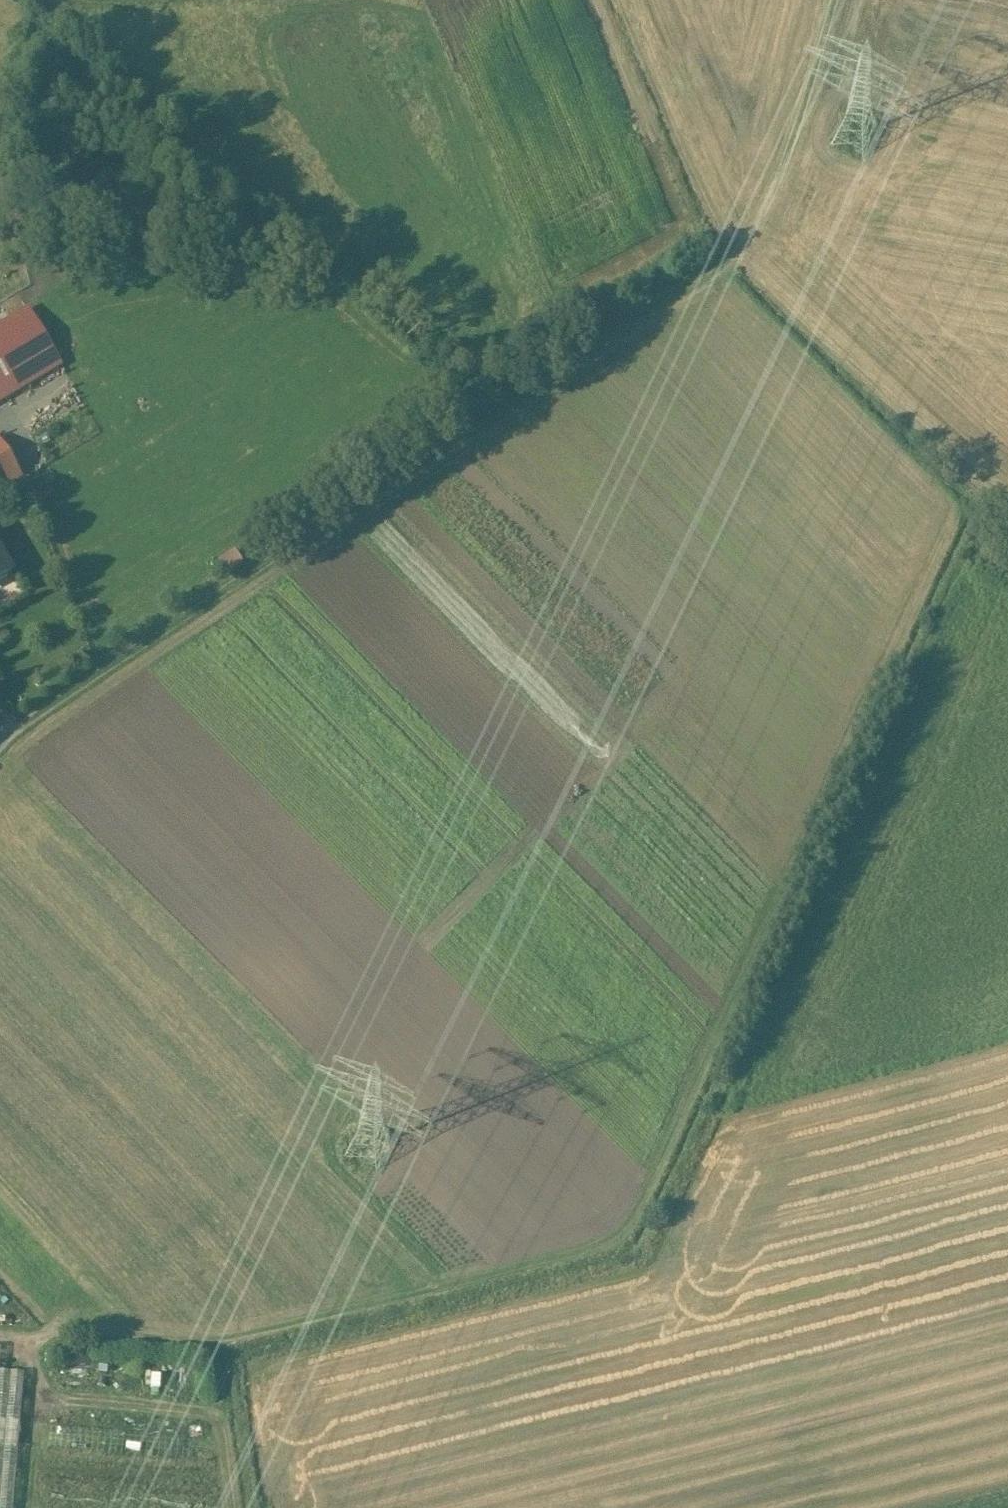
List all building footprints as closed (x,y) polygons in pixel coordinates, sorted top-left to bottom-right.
[(60,366),(27,311),(0,327),(0,402),(60,366)] [(10,577),(0,559),(0,583),(10,577)] [(24,1342),(0,1341),(0,1507),(15,1507),(24,1342)]
